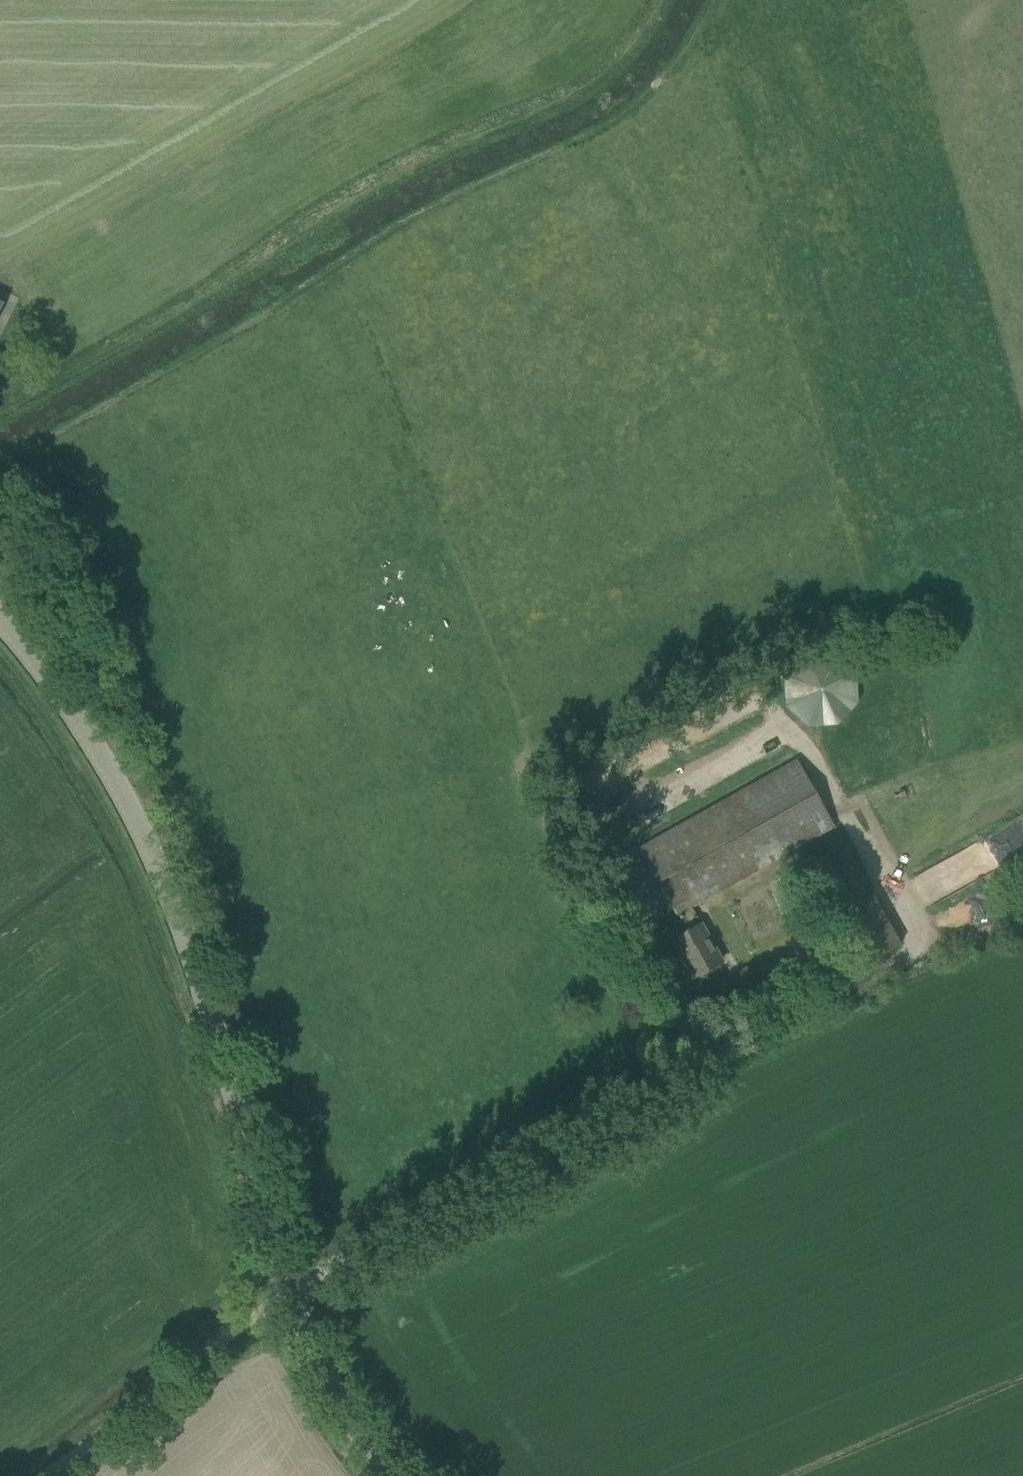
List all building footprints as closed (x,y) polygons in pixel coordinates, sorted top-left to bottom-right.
[(783,674),(784,704),(807,724),(837,722),(857,700),(856,670),(833,651),(803,653),(783,674)] [(671,940),(692,977),(721,961),(690,907),(833,827),(795,760),(638,848),(676,915),(677,914),(687,932),(671,940)] [(810,881),(856,966),(899,942),(853,858),(810,881)]
